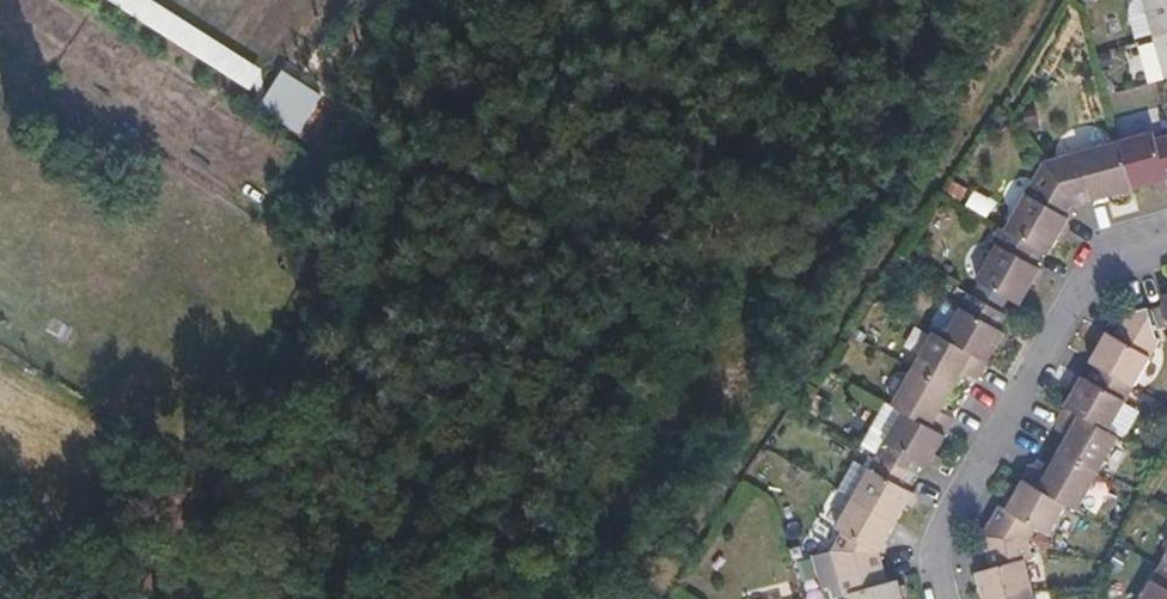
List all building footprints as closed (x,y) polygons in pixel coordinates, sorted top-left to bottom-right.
[(248,92),(262,70),(150,0),(102,0),(248,92)] [(1157,38),(1166,35),(1166,0),(1147,0),(1157,38)] [(1157,38),(1166,72),(1166,35),(1157,38)] [(1118,140),(1133,191),(1166,181),(1166,136),(1156,139),(1154,131),(1118,140)] [(1039,160),(1041,163),(1069,198),(1077,205),(1133,191),(1118,140),(1039,160)] [(1069,198),(1041,163),(1005,233),(1045,256),(1049,258),(1077,205),(1069,198)] [(992,243),(999,246),(979,283),(983,286),(976,299),(1001,313),(1008,300),(1015,304),(1020,307),(1040,271),(1037,270),(1045,256),(1005,233),(1000,230),(992,243)] [(976,299),(968,295),(943,339),(988,365),(1005,333),(1000,331),(1008,317),(1001,313),(976,299)] [(1114,338),(1106,334),(1090,364),(1096,367),(1132,389),(1157,342),(1148,310),(1126,315),(1114,338)] [(943,339),(932,334),(912,370),(954,394),(965,373),(979,380),(988,365),(943,339)] [(1089,381),(1082,377),(1065,408),(1107,433),(1132,389),(1096,367),(1089,381)] [(954,394),(912,370),(890,408),(900,414),(945,440),(955,421),(942,414),(954,394)] [(1056,425),(1069,433),(1057,454),(1098,478),(1119,440),(1107,433),(1065,408),(1056,425)] [(945,440),(900,414),(876,457),(915,479),(923,466),(928,469),(945,440)] [(1032,467),(1024,483),(1068,509),(1078,514),(1098,478),(1057,454),(1046,474),(1032,467)] [(915,479),(876,457),(851,500),(896,525),(912,497),(907,494),(915,479)] [(1006,517),(997,512),(981,544),(1031,550),(1038,535),(1050,541),(1068,509),(1024,483),(1006,517)] [(834,532),(841,535),(829,555),(839,583),(883,571),(879,556),(896,525),(851,500),(834,532)] [(981,544),(987,571),(974,575),(981,598),(1022,598),(1035,596),(1025,563),(1034,561),(1031,550),(981,544)] [(1160,569),(1143,598),(1166,598),(1166,573),(1160,569)] [(896,584),(887,586),(883,571),(839,583),(844,598),(900,598),(896,584)]
